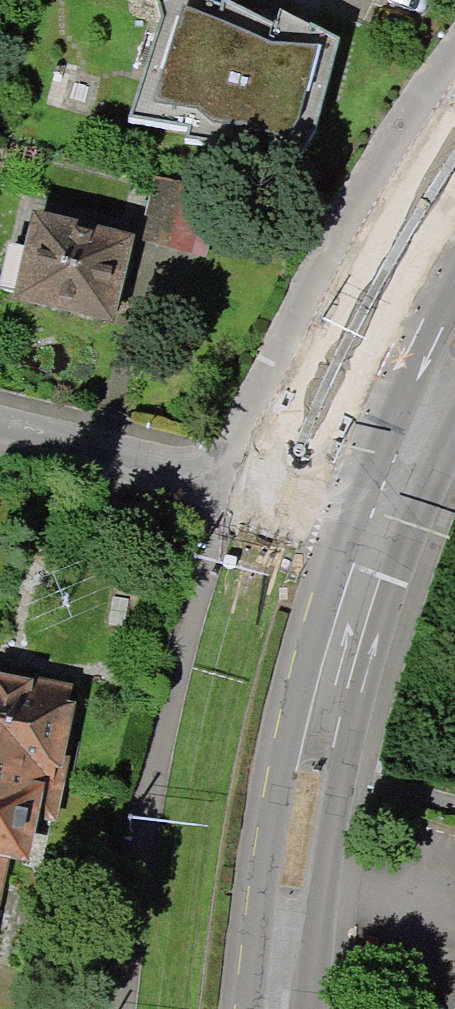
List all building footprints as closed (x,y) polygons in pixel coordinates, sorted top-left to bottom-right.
[(160,9),(122,124),(293,174),(338,53),(160,9)] [(221,196),(180,186),(166,239),(207,249),(221,196)] [(121,313),(128,284),(121,282),(131,245),(42,223),(33,259),(12,254),(3,290),(24,296),(23,298),(112,320),(114,311),(121,313)] [(0,671),(0,882),(6,852),(27,856),(35,813),(57,817),(67,769),(74,771),(84,724),(68,721),(75,686),(0,671)]
